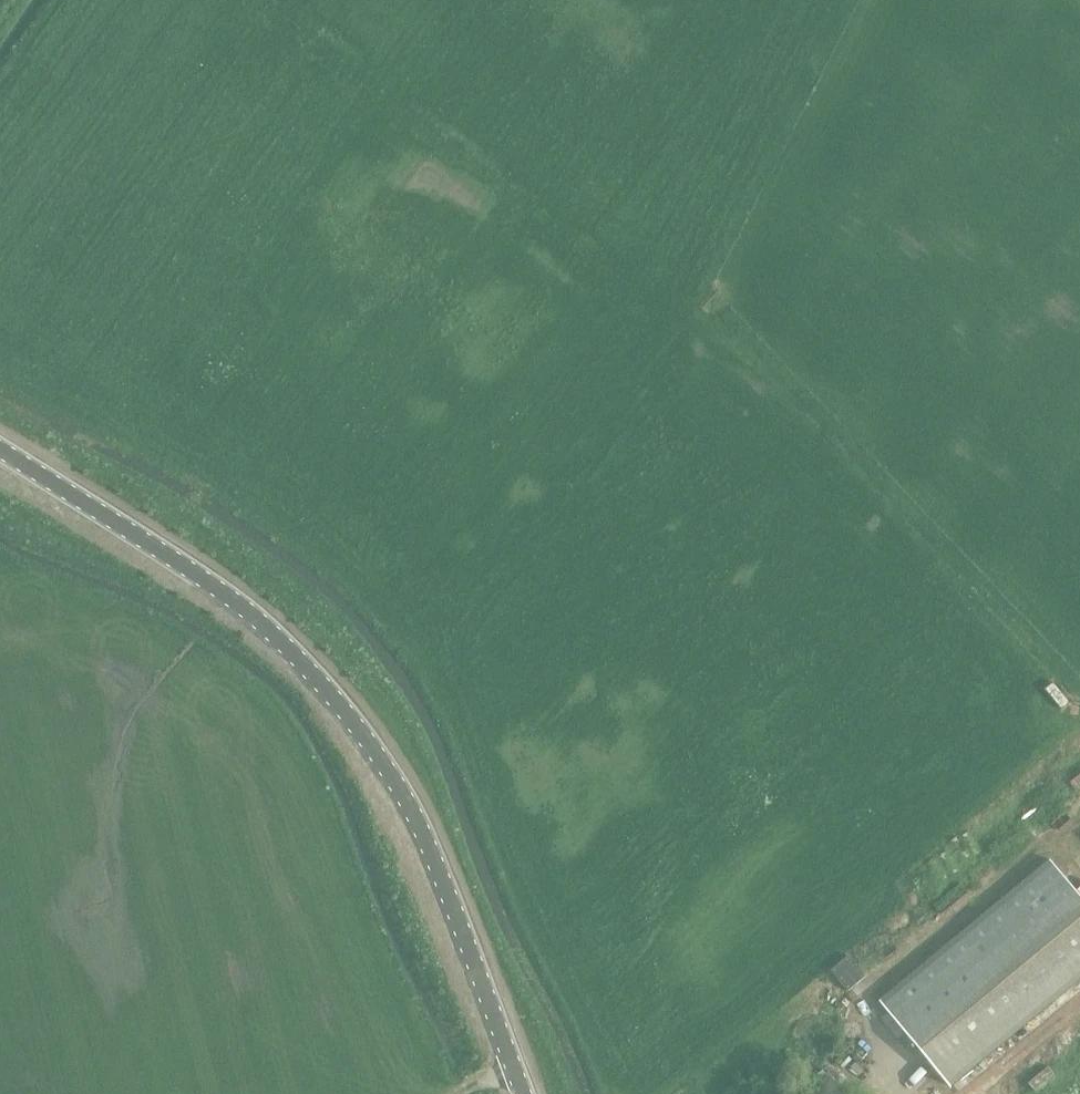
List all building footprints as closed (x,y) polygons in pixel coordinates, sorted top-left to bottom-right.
[(1051,861),(880,1001),(951,1088),(1079,981),(1079,896),(1051,861)]
